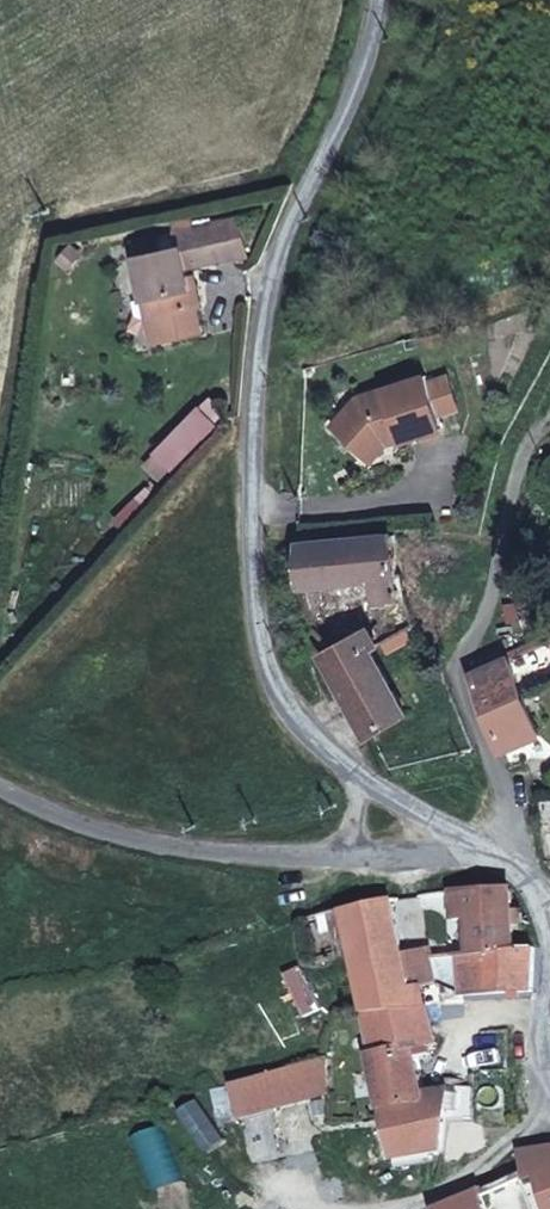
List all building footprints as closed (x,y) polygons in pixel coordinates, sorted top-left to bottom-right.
[(125,247),(137,289),(148,287),(154,308),(143,311),(151,337),(203,323),(197,302),(191,281),(184,278),(180,262),(243,245),(232,206),(167,225),(170,235),(125,247)] [(327,407),(317,419),(352,448),(369,428),(384,422),(388,434),(430,418),(411,364),(342,389),(346,400),(327,407)] [(342,389),(327,407),(346,400),(342,389)] [(233,415),(214,397),(146,467),(164,485),(233,415)] [(352,448),(359,454),(376,434),(388,434),(384,422),(369,428),(352,448)] [(364,595),(398,587),(386,526),(285,536),(290,579),(326,575),(362,570),(364,595)] [(361,639),(369,638),(359,623),(313,643),(322,663),(318,666),(352,732),(364,728),(382,719),(400,711),(361,639)] [(498,656),(459,671),(474,703),(515,687),(498,656)] [(525,708),(515,687),(474,703),(494,744),(534,730),(525,708)] [(504,906),(503,885),(444,887),(445,901),(446,915),(467,914),(469,934),(448,937),(399,945),(381,893),(326,907),(334,949),(350,1008),(421,1007),(417,989),(416,982),(433,979),(431,958),(450,955),(507,946),(506,922),(516,921),(516,906),(504,906)] [(298,956),(334,949),(326,907),(288,916),(298,956)] [(450,955),(458,992),(524,986),(524,947),(507,946),(450,955)] [(458,992),(450,955),(431,958),(433,979),(434,982),(458,992)] [(407,1050),(419,1046),(429,1043),(425,1025),(421,1007),(350,1008),(376,1109),(418,1097),(409,1059),(407,1050)] [(234,1123),(323,1099),(322,1064),(221,1086),(234,1123)] [(519,1149),(524,1179),(535,1208),(549,1208),(549,1146),(519,1149)] [(483,1193),(458,1202),(439,1208),(488,1208),(483,1193)]
